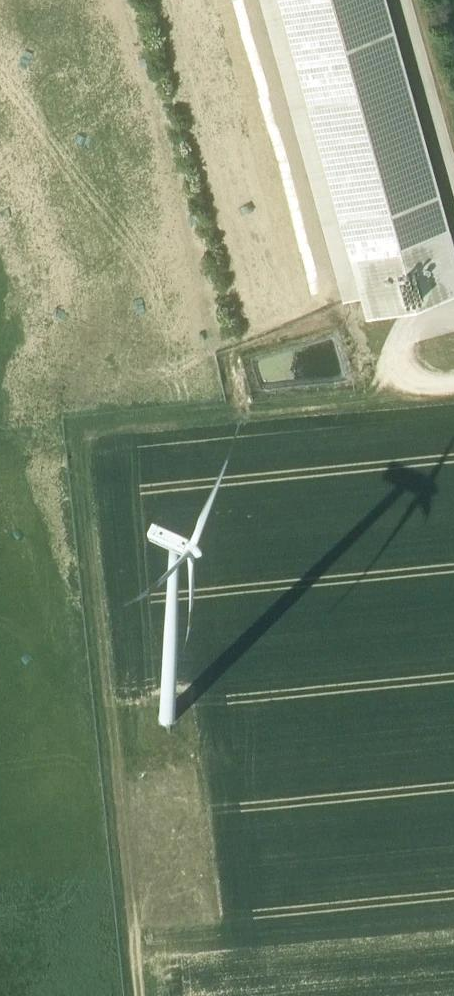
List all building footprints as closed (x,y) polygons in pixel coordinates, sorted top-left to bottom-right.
[(385,0),(280,0),(367,316),(453,292),(453,250),(385,0)]
